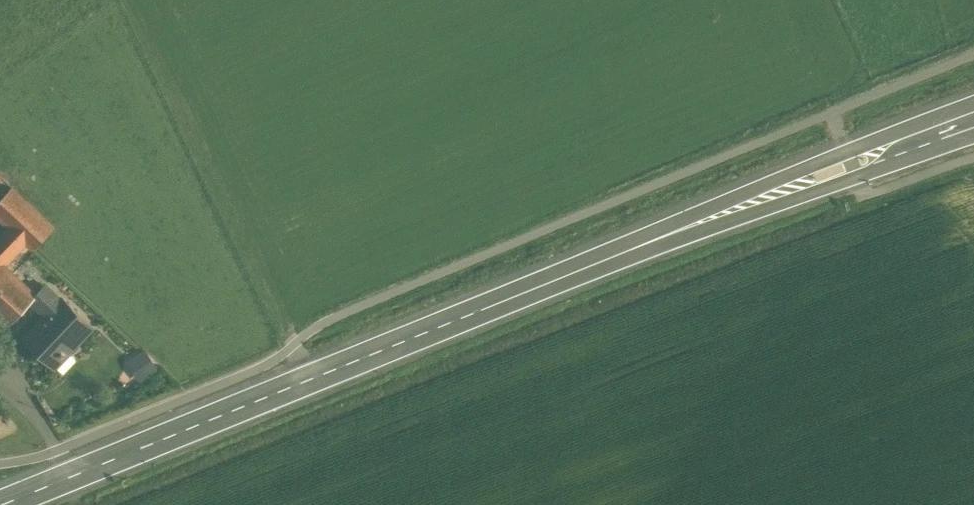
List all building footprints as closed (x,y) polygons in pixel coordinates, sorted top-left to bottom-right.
[(12,187),(0,199),(0,216),(10,226),(0,237),(0,315),(10,324),(31,301),(37,295),(5,264),(26,242),(33,248),(54,227),(12,187)] [(92,327),(47,284),(37,295),(31,301),(46,315),(24,338),(55,366),(92,327)] [(132,357),(146,378),(164,366),(150,345),(132,357)]
